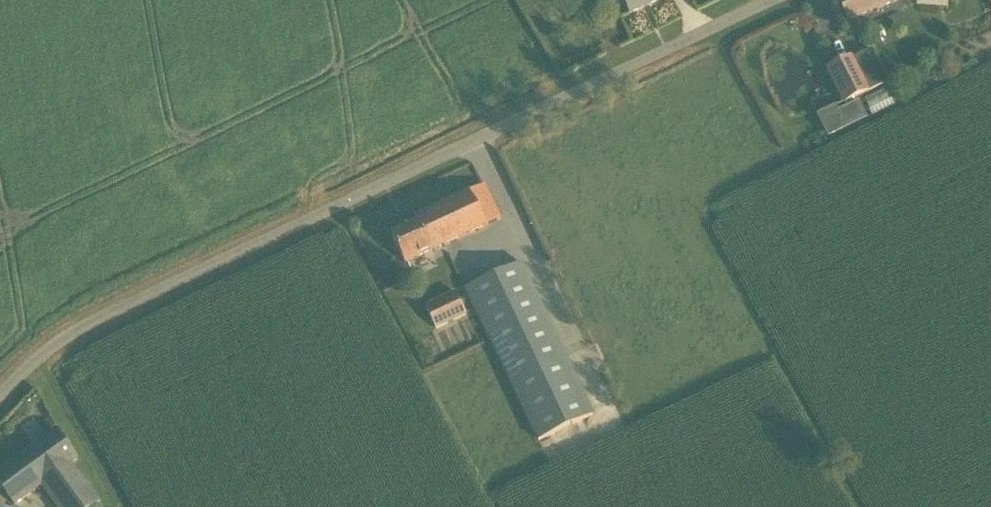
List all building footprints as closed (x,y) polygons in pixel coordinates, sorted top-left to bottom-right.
[(661,0),(623,0),(630,15),(661,0)] [(848,20),(896,0),(839,0),(848,20)] [(844,105),(855,99),(870,92),(854,61),(854,60),(853,57),(826,70),(844,105)] [(839,112),(822,120),(828,133),(829,136),(865,118),(864,115),(858,103),(839,112)] [(500,219),(493,204),(484,185),(415,218),(417,223),(391,235),(406,265),(500,219)] [(521,261),(465,287),(475,307),(476,309),(537,441),(593,415),(521,261)] [(425,306),(435,328),(466,314),(465,312),(455,292),(425,306)] [(56,431),(55,432),(59,437),(32,456),(28,452),(0,472),(0,486),(15,506),(42,486),(57,506),(94,506),(98,505),(99,504),(71,465),(77,460),(56,431)]
